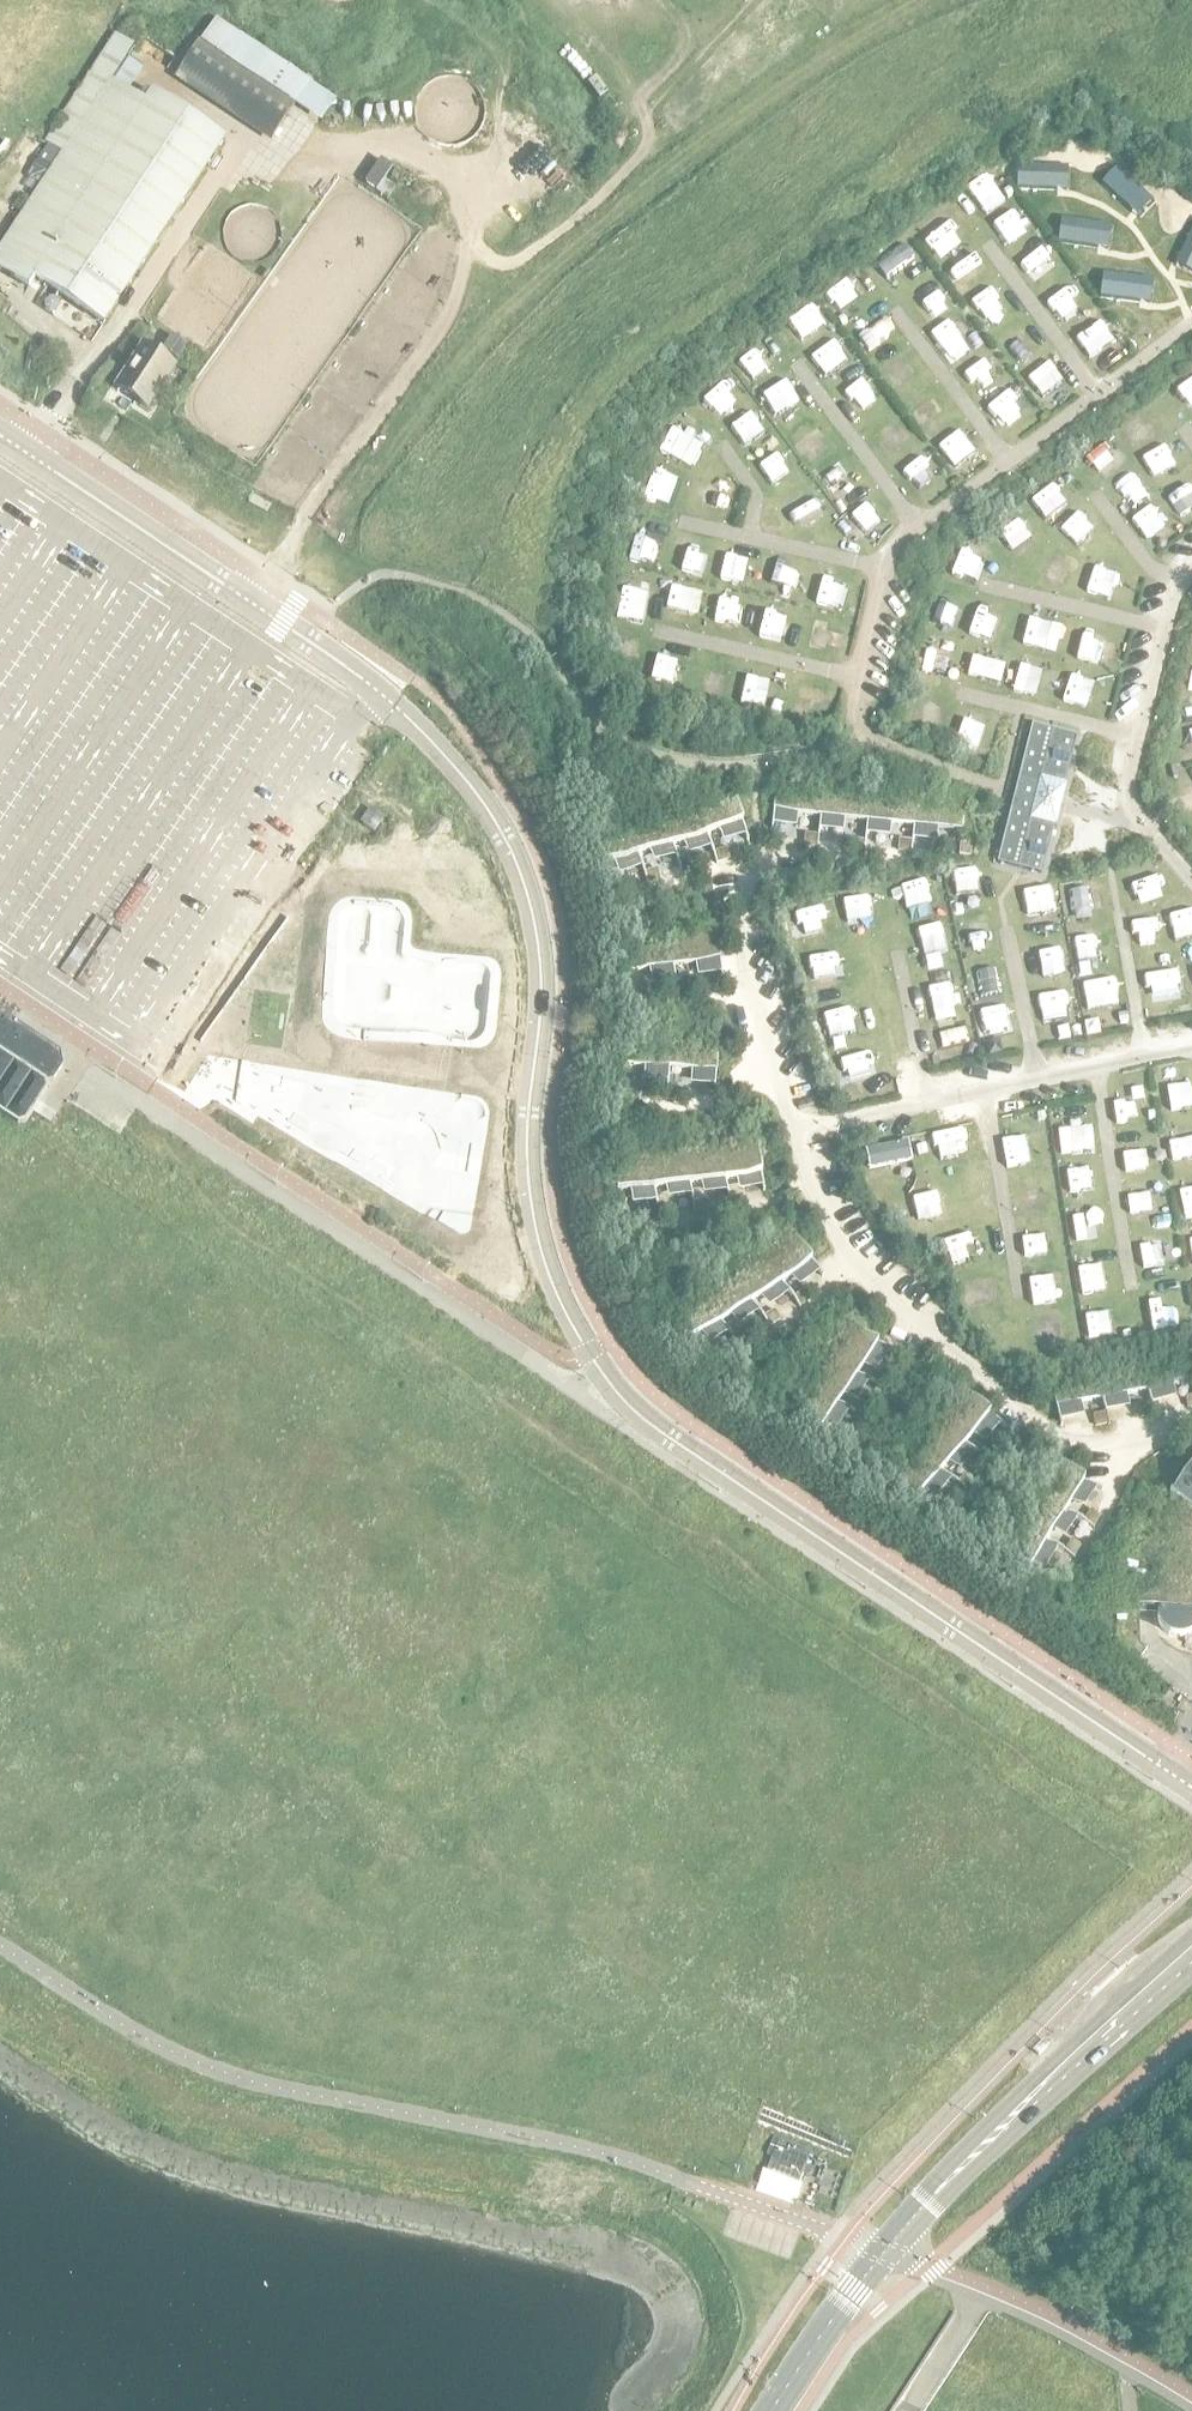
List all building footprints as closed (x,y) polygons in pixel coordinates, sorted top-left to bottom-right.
[(115,34),(49,136),(48,137),(54,141),(47,150),(53,154),(49,160),(56,165),(0,248),(0,266),(28,288),(34,277),(103,326),(228,137),(157,90),(149,101),(128,87),(142,66),(128,57),(135,47),(115,34)] [(257,132),(271,140),(298,97),(201,35),(188,56),(173,78),(257,132)] [(1067,187),(1067,162),(1017,161),(1016,186),(1067,187)] [(1156,199),(1116,164),(1101,182),(1141,216),(1156,199)] [(1107,247),(1110,223),(1061,216),(1057,239),(1107,247)] [(1176,264),(1191,271),(1191,227),(1176,264)] [(1150,302),(1153,278),(1102,272),(1099,295),(1150,302)] [(143,345),(115,387),(147,408),(175,366),(143,345)] [(748,399),(739,380),(689,401),(697,421),(748,399)] [(702,481),(710,462),(658,442),(651,461),(702,481)] [(794,465),(790,444),(735,455),(739,476),(794,465)] [(851,537),(818,491),(802,503),(835,549),(851,537)] [(692,521),(641,499),(633,518),(684,540),(692,521)] [(776,576),(732,542),(720,558),(763,591),(776,576)] [(679,579),(628,558),(620,579),(670,599),(679,579)] [(829,638),(840,583),(819,579),(808,634),(829,638)] [(756,616),(706,591),(697,610),(746,635),(756,616)] [(665,665),(619,635),(607,652),(654,683),(665,665)] [(747,686),(695,668),(688,687),(740,705),(747,686)] [(1032,726),(998,862),(1041,872),(1075,737),(1032,726)] [(777,772),(775,794),(773,807),(774,808),(775,808),(774,818),(778,819),(792,820),(794,810),(820,813),(822,813),(826,777),(777,772)] [(742,820),(743,819),(734,791),(730,776),(693,787),(706,831),(708,830),(723,826),(723,828),(726,836),(744,831),(741,821),(742,820)] [(867,818),(868,819),(873,783),(826,777),(822,813),(820,824),(830,825),(839,826),(840,815),(867,818)] [(867,829),(881,831),(886,831),(887,821),(913,824),(915,824),(919,788),(873,783),(868,819),(867,829)] [(659,797),(672,841),(673,840),(688,836),(689,839),(691,846),(709,841),(706,831),(693,787),(659,797)] [(960,829),(962,829),(962,830),(964,817),(967,794),(919,788),(915,824),(914,834),(923,836),(932,837),(934,826),(960,829)] [(654,846),(657,856),(673,851),(675,851),(672,841),(659,797),(624,807),(637,851),(639,850),(654,846)] [(590,817),(598,845),(602,861),(603,861),(604,860),(619,856),(622,865),(636,862),(640,860),(637,851),(624,807),(590,817)] [(382,819),(370,810),(362,822),(374,831),(382,819)] [(818,835),(805,834),(804,844),(816,846),(818,835)] [(864,841),(852,839),(851,850),(863,851),(864,841)] [(912,840),(899,839),(899,843),(898,850),(911,851),(912,840)] [(959,854),(970,855),(971,842),(960,841),(959,854)] [(717,862),(718,862),(729,858),(726,848),(714,852),(717,862)] [(682,872),(683,872),(694,868),(692,858),(679,862),(682,872)] [(648,882),(660,878),(657,868),(645,872),(648,882)] [(627,893),(625,887),(624,883),(611,886),(611,887),(614,897),(627,893)] [(720,957),(721,957),(719,941),(716,921),(668,927),(672,963),(674,963),(700,960),(701,970),(720,968),(719,958),(720,957)] [(653,966),(655,976),(670,974),(673,974),(672,963),(668,927),(620,933),(624,964),(625,969),(626,969),(653,966)] [(677,996),(678,996),(690,995),(689,984),(676,985),(677,996)] [(644,1005),(643,997),(642,995),(630,996),(630,1000),(631,1007),(644,1005)] [(18,1124),(25,1122),(47,1089),(46,1082),(53,1081),(63,1066),(60,1052),(12,1020),(0,1023),(0,1112),(18,1124)] [(621,1062),(622,1062),(649,1064),(648,1074),(662,1075),(667,1076),(668,1065),(671,1029),(623,1026),(621,1056),(621,1062)] [(696,1068),(695,1073),(695,1078),(714,1080),(715,1069),(716,1069),(717,1069),(717,1066),(718,1053),(720,1033),(671,1029),(668,1065),(669,1065),(696,1068)] [(667,1099),(668,1099),(680,1099),(680,1089),(668,1088),(667,1099)] [(620,1089),(619,1100),(632,1101),(632,1099),(633,1090),(620,1089)] [(742,1177),(743,1183),(757,1181),(761,1180),(760,1170),(762,1170),(761,1169),(762,1169),(758,1141),(756,1124),(718,1129),(725,1175),(726,1175),(742,1173),(742,1177)] [(706,1177),(707,1182),(707,1188),(721,1186),(726,1185),(725,1175),(718,1129),(683,1134),(689,1180),(690,1179),(706,1177)] [(670,1182),(672,1192),(687,1190),(690,1190),(689,1180),(683,1134),(647,1139),(653,1184),(655,1184),(670,1182)] [(635,1187),(636,1197),(650,1195),(655,1195),(653,1184),(647,1139),(611,1144),(615,1173),(617,1189),(619,1189),(635,1187)] [(865,1149),(869,1168),(912,1159),(908,1141),(865,1149)] [(730,1207),(732,1207),(743,1206),(742,1195),(729,1197),(730,1207)] [(695,1212),(696,1212),(707,1210),(706,1200),(693,1202),(695,1212)] [(658,1206),(659,1217),(672,1215),(670,1205),(658,1206)] [(622,1216),(624,1227),(636,1225),(636,1222),(635,1214),(622,1216)] [(810,1259),(812,1258),(811,1257),(812,1257),(796,1233),(787,1219),(755,1240),(780,1279),(782,1278),(795,1269),(797,1273),(800,1278),(816,1268),(810,1259)] [(750,1298),(752,1298),(765,1289),(767,1293),(770,1298),(785,1288),(786,1287),(780,1279),(755,1240),(725,1260),(750,1298)] [(695,1280),(720,1318),(722,1317),(735,1309),(740,1317),(755,1307),(756,1307),(750,1298),(725,1260),(695,1280)] [(690,1338),(691,1337),(705,1328),(710,1337),(722,1329),(726,1327),(720,1318),(695,1280),(665,1300),(680,1324),(690,1338)] [(799,1306),(801,1305),(810,1299),(804,1290),(794,1296),(799,1306)] [(770,1325),(771,1324),(780,1318),(774,1309),(765,1315),(764,1316),(770,1325)] [(877,1340),(878,1339),(854,1324),(840,1314),(819,1346),(857,1371),(858,1370),(867,1357),(870,1360),(875,1363),(886,1347),(877,1342),(878,1340),(877,1340)] [(739,1345),(740,1344),(750,1338),(744,1329),(733,1336),(739,1345)] [(1161,1395),(1170,1393),(1168,1383),(1191,1378),(1191,1355),(1189,1342),(1143,1351),(1150,1386),(1152,1397),(1161,1395)] [(837,1401),(838,1400),(847,1387),(850,1390),(855,1393),(863,1381),(866,1377),(857,1371),(819,1346),(799,1376),(837,1401)] [(1106,1406),(1110,1405),(1124,1402),(1122,1392),(1148,1387),(1150,1386),(1143,1351),(1097,1360),(1104,1396),(1106,1406)] [(723,1362),(719,1356),(717,1353),(706,1360),(712,1369),(723,1362)] [(1049,1370),(1052,1389),(1055,1405),(1056,1405),(1057,1405),(1060,1415),(1078,1411),(1076,1403),(1076,1401),(1102,1396),(1104,1396),(1097,1360),(1049,1370)] [(885,1389),(885,1388),(892,1378),(883,1372),(876,1383),(885,1389)] [(817,1431),(818,1430),(827,1417),(835,1422),(844,1409),(846,1407),(837,1401),(799,1376),(779,1406),(803,1422),(817,1431)] [(976,1428),(980,1431),(984,1435),(993,1424),(997,1421),(989,1414),(990,1413),(957,1382),(931,1410),(965,1440),(966,1439),(976,1428)] [(865,1418),(866,1418),(872,1408),(863,1402),(856,1412),(865,1418)] [(1152,1403),(1139,1406),(1141,1416),(1154,1414),(1152,1403)] [(952,1454),(960,1461),(971,1449),(972,1447),(965,1440),(931,1410),(907,1436),(940,1467),(941,1466),(952,1454)] [(1095,1425),(1108,1423),(1106,1412),(1093,1415),(1095,1425)] [(856,1441),(851,1437),(847,1435),(840,1445),(849,1451),(856,1441)] [(928,1481),(935,1488),(945,1477),(948,1474),(940,1467),(907,1436),(883,1463),(904,1483),(916,1494),(917,1493),(928,1481)] [(999,1453),(991,1445),(982,1455),(990,1462),(999,1453)] [(1092,1484),(1084,1479),(1084,1478),(1046,1453),(1026,1485),(1064,1509),(1065,1508),(1073,1495),(1077,1497),(1082,1500),(1092,1484)] [(1184,1471),(1172,1489),(1172,1490),(1170,1489),(1169,1490),(1172,1491),(1162,1510),(1153,1531),(1131,1523),(1124,1546),(1118,1570),(1115,1595),(1114,1612),(1114,1620),(1115,1644),(1115,1649),(1136,1663),(1137,1663),(1147,1648),(1139,1643),(1139,1620),(1139,1614),(1139,1599),(1159,1601),(1158,1611),(1157,1614),(1157,1617),(1158,1620),(1158,1623),(1160,1625),(1161,1628),(1163,1630),(1165,1632),(1167,1634),(1169,1635),(1172,1636),(1175,1637),(1177,1637),(1180,1637),(1183,1637),(1186,1636),(1188,1635),(1190,1634),(1191,1632),(1191,1460),(1184,1471)] [(958,1481),(966,1488),(974,1479),(967,1472),(958,1481)] [(1073,1515),(1064,1509),(1026,1485),(1007,1515),(1045,1539),(1046,1538),(1054,1525),(1063,1530),(1070,1518),(1073,1515)] [(945,1518),(954,1509),(946,1502),(937,1511),(945,1518)] [(1093,1526),(1100,1515),(1090,1509),(1084,1520),(1093,1526)] [(1026,1569),(1035,1555),(1043,1561),(1049,1553),(1054,1545),(1045,1539),(1007,1515),(987,1546),(1011,1561),(1025,1570),(1026,1569)] [(1073,1556),(1080,1545),(1071,1540),(1064,1550),(1073,1556)] [(1062,1577),(1056,1573),(1049,1583),(1058,1589),(1065,1578),(1062,1577)] [(766,2156),(771,2158),(766,2171),(799,2184),(802,2175),(808,2177),(811,2168),(806,2166),(809,2157),(810,2154),(812,2151),(774,2135),(766,2156)]
